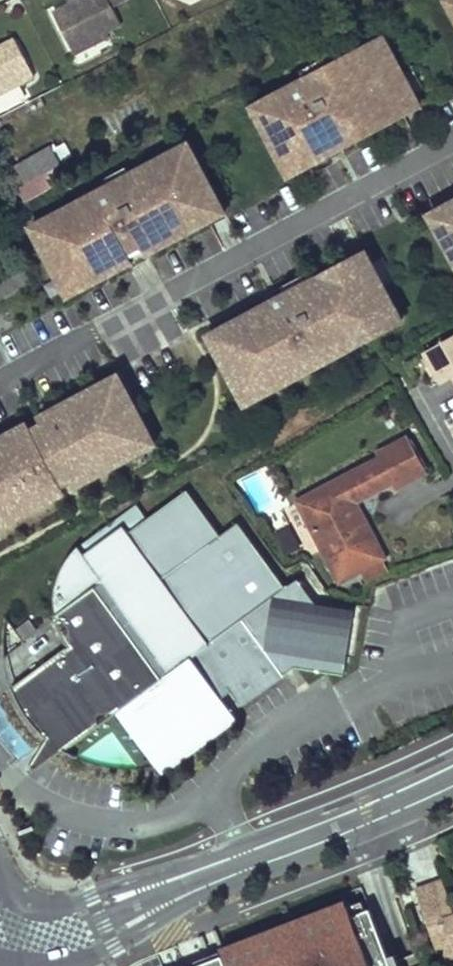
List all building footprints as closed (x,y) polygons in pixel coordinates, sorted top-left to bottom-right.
[(72,49),(106,32),(121,24),(112,6),(125,0),(78,0),(53,12),(72,49)] [(106,32),(72,49),(74,54),(109,36),(106,32)] [(388,48),(382,36),(365,45),(371,56),(388,48)] [(16,38),(0,46),(0,94),(35,76),(16,38)] [(396,102),(412,94),(388,48),(371,56),(365,45),(262,100),(268,111),(256,117),(287,175),(309,164),(304,155),(322,146),(318,137),(331,130),(335,138),(354,128),(359,137),(402,114),(396,102)] [(410,110),(418,105),(412,94),(396,102),(402,114),(410,110)] [(268,111),(262,100),(255,104),(250,106),(256,117),(268,111)] [(309,164),(327,154),(330,152),(340,147),(359,137),(354,128),(335,138),(331,130),(318,137),(322,146),(304,155),(309,164)] [(61,138),(50,144),(60,161),(71,155),(61,138)] [(187,143),(171,152),(177,163),(193,155),(187,143)] [(60,164),(50,146),(18,164),(7,175),(15,189),(60,164)] [(59,212),(30,227),(60,283),(77,274),(85,287),(113,271),(108,262),(126,252),(115,231),(129,223),(141,245),(160,235),(164,244),(208,220),(202,209),(218,200),(193,155),(177,163),(171,152),(78,202),(83,210),(64,221),(59,212)] [(218,200),(202,209),(208,220),(216,216),(224,212),(218,200)] [(440,208),(446,219),(435,225),(452,257),(452,200),(440,208)] [(78,202),(59,212),(64,221),(83,210),(78,202)] [(440,208),(429,214),(435,225),(446,219),(440,208)] [(129,223),(115,231),(132,261),(142,256),(146,254),(164,244),(160,235),(141,245),(129,223)] [(353,257),(348,260),(354,271),(371,262),(365,251),(353,257)] [(126,252),(108,262),(113,271),(132,261),(126,252)] [(236,320),(208,335),(234,383),(238,391),(255,381),(262,395),(290,379),(285,370),(304,359),(324,349),(329,359),(385,328),(379,317),(396,308),(371,262),(354,271),(348,260),(277,298),(255,310),(260,318),(241,329),(236,320)] [(32,283),(25,270),(0,283),(0,301),(32,283)] [(77,274),(60,283),(67,296),(85,287),(77,274)] [(379,317),(385,328),(402,319),(396,308),(379,317)] [(255,310),(236,320),(241,329),(260,318),(255,310)] [(428,349),(431,354),(426,357),(430,364),(435,361),(438,367),(445,378),(452,373),(452,335),(428,349)] [(285,370),(290,379),(309,369),(329,359),(324,349),(304,359),(285,370)] [(438,367),(435,361),(430,364),(434,370),(438,367)] [(118,375),(102,383),(107,392),(123,384),(118,375)] [(255,381),(238,391),(245,404),(262,395),(255,381)] [(44,424),(30,431),(26,424),(10,433),(13,440),(0,447),(0,527),(15,519),(10,511),(29,501),(33,509),(63,493),(59,486),(74,478),(77,485),(93,477),(90,470),(106,461),(110,468),(139,452),(134,443),(150,435),(131,398),(123,384),(107,392),(102,383),(73,399),(77,406),(60,415),(57,408),(40,417),(44,424)] [(73,399),(57,408),(60,415),(77,406),(73,399)] [(298,502),(315,534),(302,541),(311,557),(323,550),(339,581),(361,570),(380,560),(384,558),(355,502),(394,482),(398,487),(425,472),(424,470),(442,460),(426,431),(408,441),(407,439),(380,453),(383,458),(298,502)] [(0,438),(0,447),(13,440),(10,433),(0,438)] [(134,443),(139,452),(155,443),(150,435),(134,443)] [(90,470),(93,477),(110,468),(106,461),(90,470)] [(64,640),(66,644),(69,648),(12,691),(14,696),(16,701),(19,705),(21,710),(24,714),(27,718),(30,722),(33,726),(37,730),(40,733),(44,737),(47,739),(61,719),(77,741),(116,713),(156,767),(231,713),(218,695),(228,688),(243,707),(283,676),(284,676),(296,668),(331,673),(345,676),(355,611),(320,605),(299,579),(287,588),(238,523),(221,535),(188,490),(148,519),(138,505),(79,546),(76,548),(73,552),(70,556),(67,560),(64,564),(61,568),(59,573),(58,578),(56,582),(55,587),(54,593),(54,597),(53,602),(54,607),(54,612),(55,617),(56,622),(58,627),(59,631),(61,636),(64,640)] [(10,511),(15,519),(33,509),(29,501),(10,511)] [(380,560),(361,570),(367,581),(386,572),(380,560)] [(16,630),(23,640),(38,630),(30,619),(16,630)] [(47,739),(21,781),(77,741),(61,719),(47,739)] [(430,930),(447,924),(450,934),(446,949),(445,954),(452,956),(452,907),(444,881),(416,890),(430,930)] [(219,938),(222,943),(231,965),(316,965),(319,965),(320,965),(351,965),(376,955),(347,886),(219,938)] [(447,924),(430,930),(437,952),(446,949),(450,934),(447,924)] [(222,943),(202,952),(170,965),(231,965),(222,943)]
